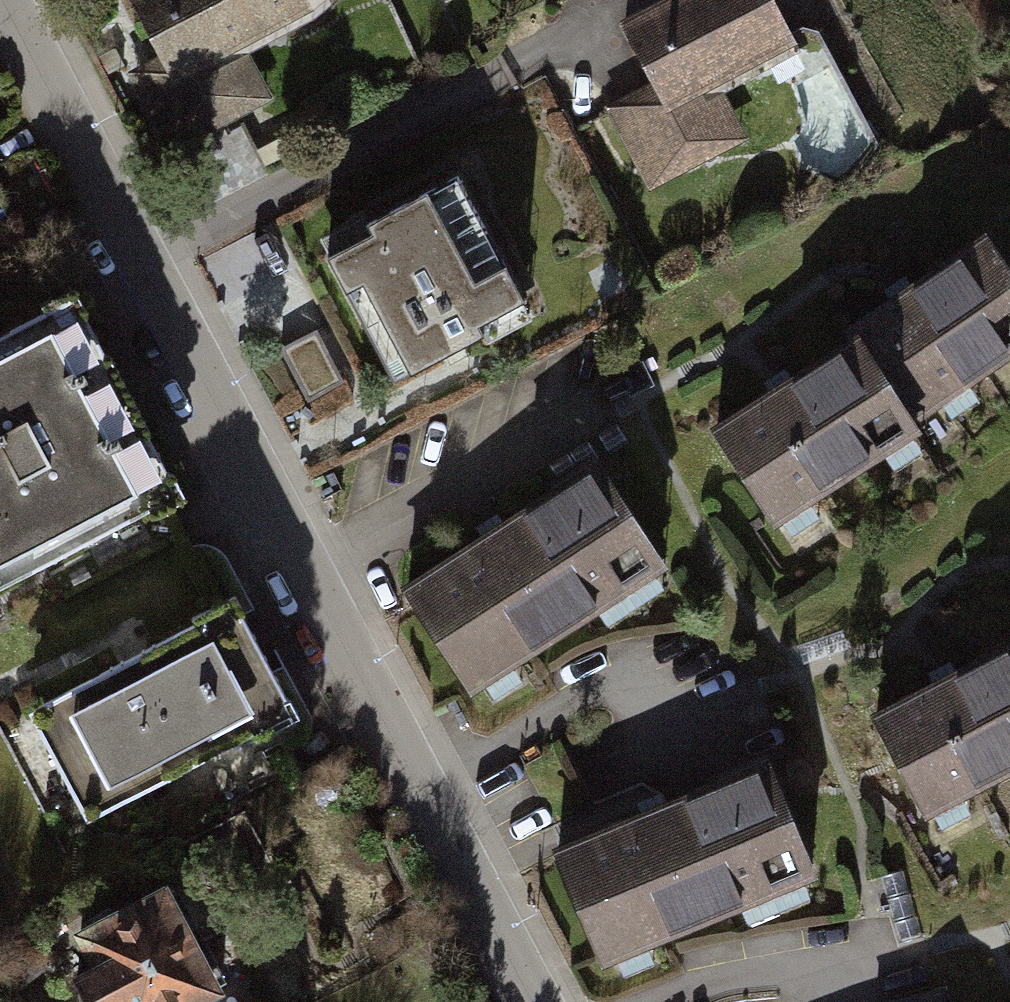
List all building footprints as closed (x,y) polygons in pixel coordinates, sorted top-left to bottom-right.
[(223,88),(234,83),(235,74),(224,51),(279,22),(285,34),(316,18),(309,6),(317,0),(135,0),(174,74),(187,67),(204,98),(223,88)] [(691,128),(703,121),(705,106),(698,89),(758,56),(764,67),(797,49),(770,0),(671,0),(621,27),(654,85),(680,133),(691,128)] [(187,67),(174,74),(144,90),(173,144),(235,111),(223,88),(204,98),(187,67)] [(680,133),(654,85),(614,107),(645,163),(677,145),(688,164),(706,154),(691,128),(680,133)] [(477,334),(471,324),(515,301),(450,174),(358,221),(365,235),(321,257),(385,381),(477,334)] [(906,420),(1009,350),(1009,270),(989,238),(847,334),(853,342),(906,420)] [(0,336),(0,586),(161,502),(59,306),(0,336)] [(308,329),(274,347),(301,399),(336,382),(308,329)] [(906,420),(853,342),(716,434),(774,520),(911,427),(906,420)] [(562,490),(408,591),(469,685),(659,561),(592,458),(556,481),(562,490)] [(222,612),(44,704),(99,810),(277,718),(222,612)] [(876,718),(927,810),(1009,764),(1009,644),(876,718)] [(725,781),(557,853),(602,959),(812,870),(769,770),(762,754),(721,772),(725,781)] [(902,869),(879,875),(898,942),(923,937),(902,869)] [(96,966),(78,975),(92,1001),(179,1001),(217,983),(169,890),(81,935),(96,966)] [(0,947),(0,959),(17,987),(36,977),(27,962),(35,958),(22,936),(0,947)]
